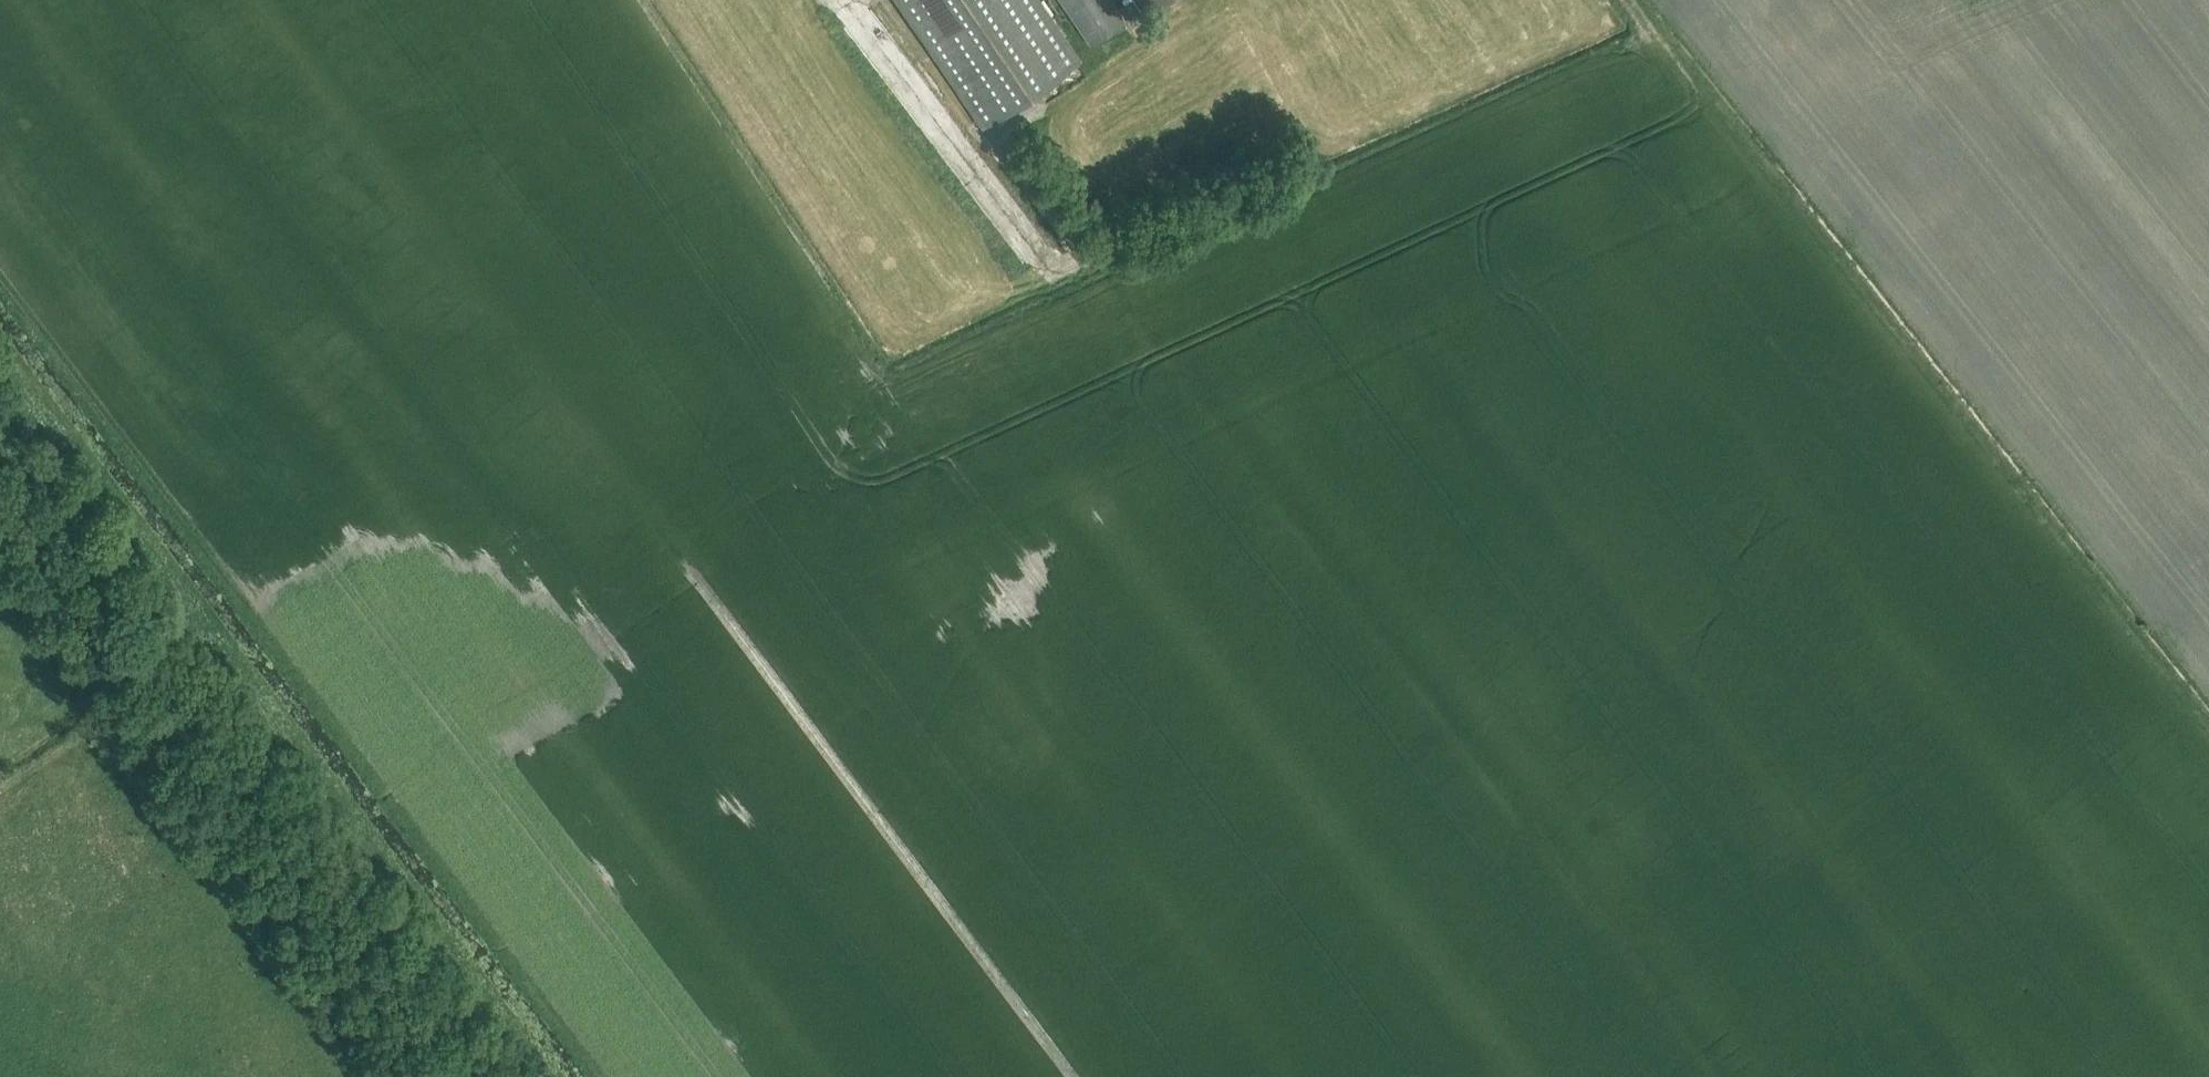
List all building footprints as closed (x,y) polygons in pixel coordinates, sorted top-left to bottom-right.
[(1076,62),(1034,0),(893,0),(979,127),(1076,62)] [(1124,21),(1109,0),(1060,0),(1090,45),(1124,21)] [(1167,0),(1137,0),(1147,14),(1167,0)] [(856,34),(897,85),(913,73),(872,22),(856,34)]
